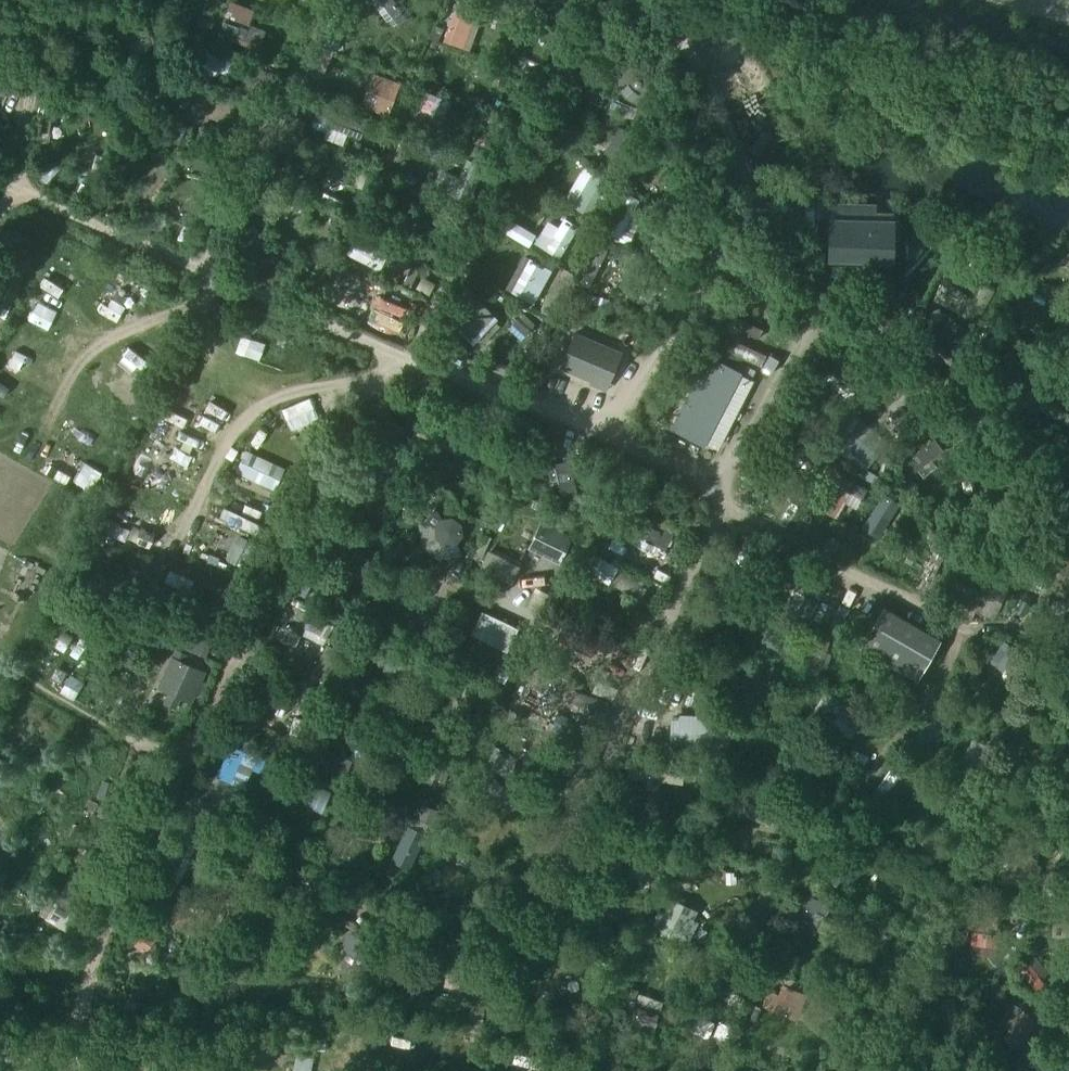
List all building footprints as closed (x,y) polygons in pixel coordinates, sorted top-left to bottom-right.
[(218,31),(260,45),(266,28),(250,23),(255,8),(230,0),(228,0),(218,31)] [(443,42),(467,47),(474,13),(450,9),(443,42)] [(199,51),(193,63),(214,73),(220,61),(199,51)] [(645,60),(637,56),(628,60),(621,65),(619,71),(625,75),(630,84),(629,95),(646,101),(654,85),(651,74),(643,67),(645,60)] [(593,104),(611,68),(595,60),(577,96),(593,104)] [(389,115),(401,81),(371,70),(358,104),(389,115)] [(626,157),(596,139),(589,151),(620,168),(626,157)] [(583,163),(563,200),(593,215),(612,178),(583,163)] [(621,241),(640,199),(629,194),(610,236),(621,241)] [(533,241),(561,257),(577,229),(550,213),(533,241)] [(894,223),(830,221),(830,245),(844,245),(844,258),(893,259),(894,223)] [(346,250),(380,270),(390,253),(356,233),(346,250)] [(9,245),(0,264),(0,307),(1,307),(27,254),(9,245)] [(535,304),(553,270),(523,254),(505,288),(535,304)] [(366,315),(371,302),(338,290),(333,302),(366,315)] [(25,307),(52,317),(57,302),(30,293),(25,307)] [(479,299),(453,323),(469,340),(494,316),(479,299)] [(621,351),(575,331),(562,366),(592,378),(591,382),(606,388),(621,351)] [(710,358),(675,426),(705,442),(740,373),(710,358)] [(844,433),(863,445),(882,415),(864,403),(844,433)] [(233,471),(275,489),(284,466),(242,448),(233,471)] [(835,479),(821,504),(833,511),(848,486),(865,496),(870,487),(844,472),(838,481),(835,479)] [(871,535),(891,501),(877,493),(857,527),(871,535)] [(433,508),(421,503),(421,523),(433,519),(440,526),(450,527),(455,539),(470,525),(458,520),(458,509),(451,501),(441,501),(433,508)] [(666,525),(643,513),(633,534),(644,539),(643,543),(654,549),(659,538),(662,540),(666,534),(662,532),(666,525)] [(557,558),(567,534),(543,523),(532,547),(557,558)] [(487,549),(480,569),(513,581),(520,561),(487,549)] [(964,559),(947,594),(967,604),(961,616),(971,621),(977,609),(995,617),(1012,581),(979,566),(983,560),(968,552),(964,559)] [(829,589),(820,610),(845,622),(855,601),(829,589)] [(886,607),(863,646),(921,679),(944,640),(886,607)] [(498,644),(506,620),(481,611),(472,634),(498,644)] [(324,643),(333,624),(312,613),(304,633),(324,643)] [(584,661),(596,637),(569,623),(553,654),(568,661),(571,655),(584,661)] [(308,637),(287,629),(282,640),(303,649),(308,637)] [(192,630),(184,643),(206,655),(213,642),(192,630)] [(315,667),(328,674),(341,651),(329,644),(315,667)] [(205,671),(171,656),(158,686),(169,692),(164,702),(175,708),(181,697),(191,701),(205,671)] [(1035,682),(1002,666),(994,683),(996,689),(1004,693),(1011,691),(1027,699),(1035,682)] [(829,692),(817,714),(852,733),(864,711),(829,692)] [(231,745),(223,779),(250,785),(258,752),(231,745)] [(625,886),(649,892),(654,870),(631,864),(625,886)] [(303,881),(279,873),(271,894),(295,903),(303,881)] [(663,924),(694,933),(702,907),(670,898),(663,924)] [(468,960),(451,957),(446,983),(462,986),(463,984),(474,986),(476,974),(465,972),(468,960)] [(783,982),(779,992),(769,988),(762,1006),(790,1016),(800,988),(783,982)] [(1023,1006),(1007,1038),(1025,1047),(1041,1015),(1023,1006)] [(636,1008),(634,1021),(657,1026),(660,1013),(636,1008)] [(411,1056),(412,1036),(393,1035),(392,1055),(411,1056)] [(313,1057),(295,1054),(292,1070),(311,1070),(313,1057)]
